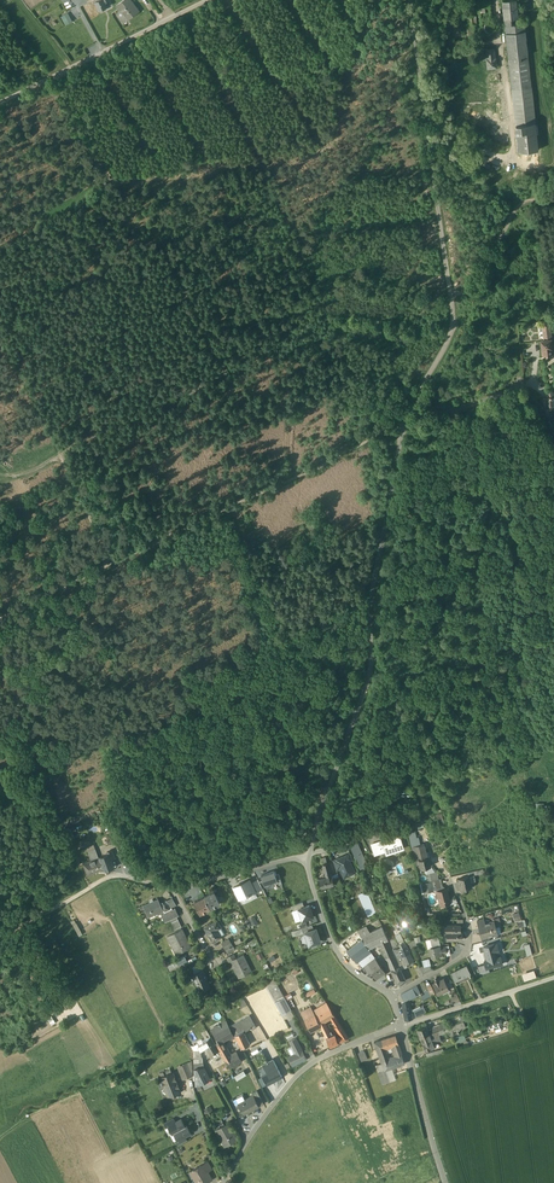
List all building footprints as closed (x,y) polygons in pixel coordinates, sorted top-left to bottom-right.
[(99,10),(100,11),(107,8),(107,6),(106,2),(107,1),(106,0),(94,0),(99,10)] [(131,0),(122,0),(116,4),(121,10),(128,19),(139,11),(131,0)] [(518,150),(537,149),(523,14),(522,14),(521,0),(502,0),(518,150)] [(96,5),(87,9),(89,15),(98,11),(96,5)] [(128,19),(121,10),(117,13),(124,22),(128,19)] [(66,24),(73,21),(68,11),(61,15),(66,24)] [(467,12),(468,24),(477,23),(476,15),(472,15),(472,12),(467,12)] [(460,40),(455,40),(456,51),(468,56),(469,53),(461,50),(460,40)] [(494,48),(485,49),(486,53),(480,54),(481,59),(486,59),(487,67),(496,66),(495,58),(494,48)] [(549,325),(542,325),(544,340),(550,339),(549,325)] [(544,340),(540,340),(542,354),(552,352),(551,347),(550,339),(544,340)] [(415,830),(408,832),(412,847),(421,844),(419,836),(417,837),(415,830)] [(399,834),(382,839),(385,851),(386,853),(403,848),(399,834)] [(382,840),(371,844),(375,854),(385,851),(382,840)] [(368,865),(357,842),(351,844),(356,855),(354,856),(360,869),(368,865)] [(424,844),(421,844),(412,847),(415,860),(418,859),(427,857),(424,844)] [(95,849),(88,851),(90,857),(97,854),(95,849)] [(108,854),(101,857),(105,868),(104,868),(105,870),(113,867),(111,859),(109,854),(108,854)] [(354,873),(347,855),(336,860),(344,877),(354,873)] [(92,860),(83,864),(87,875),(104,868),(105,868),(101,857),(99,858),(98,858),(92,860)] [(427,857),(418,859),(420,868),(431,866),(429,857),(427,857)] [(328,862),(322,864),(326,876),(331,875),(328,862)] [(274,871),(262,875),(264,884),(276,880),(275,874),(274,871)] [(432,881),(439,879),(437,871),(427,874),(429,882),(432,881)] [(326,876),(319,878),(321,888),(334,884),(331,875),(326,876)] [(469,876),(458,878),(461,890),(472,887),(469,876)] [(239,898),(255,891),(251,883),(249,879),(233,886),(239,898)] [(258,879),(251,883),(255,891),(255,892),(262,889),(258,879)] [(439,879),(432,881),(434,890),(437,889),(442,888),(442,887),(440,879),(439,879)] [(429,882),(421,883),(424,893),(434,891),(434,890),(432,881),(429,882)] [(444,889),(437,891),(441,905),(450,903),(447,888),(444,889)] [(214,891),(204,896),(210,907),(220,902),(214,891)] [(376,913),(368,895),(360,898),(368,916),(376,913)] [(204,896),(195,901),(200,912),(210,907),(204,896)] [(167,901),(170,908),(176,905),(173,898),(167,901)] [(158,899),(151,902),(143,905),(147,915),(154,912),(155,914),(163,910),(160,903),(158,899)] [(166,900),(160,903),(163,910),(164,912),(170,909),(170,908),(167,901),(166,900)] [(383,901),(373,905),(377,913),(386,908),(383,901)] [(299,909),(304,907),(303,902),(292,905),(294,910),(299,909)] [(302,920),(313,916),(309,905),(304,907),(299,909),(302,920)] [(175,908),(161,915),(165,922),(177,917),(179,916),(175,908)] [(513,914),(515,922),(522,921),(520,912),(513,914)] [(253,925),(258,923),(254,915),(249,917),(253,925)] [(172,922),(175,929),(182,926),(181,926),(178,919),(172,922)] [(217,920),(204,928),(213,942),(221,937),(216,928),(220,926),(217,920)] [(494,921),(485,923),(480,925),(480,926),(481,931),(496,927),(494,921)] [(312,924),(302,928),(303,933),(305,932),(314,929),(312,924)] [(364,927),(357,931),(341,943),(357,963),(359,961),(365,956),(371,952),(368,948),(374,946),(368,933),(364,927)] [(382,927),(372,931),(377,944),(382,942),(387,940),(388,939),(382,927)] [(496,927),(481,931),(483,937),(483,938),(489,936),(498,934),(496,927)] [(314,929),(305,932),(309,944),(320,940),(316,928),(314,929)] [(182,929),(167,936),(176,954),(191,947),(182,929)] [(372,931),(368,933),(374,946),(377,944),(372,931)] [(411,947),(417,945),(416,943),(421,941),(420,936),(414,938),(415,940),(409,941),(411,947)] [(229,939),(222,943),(228,952),(235,949),(229,939)] [(393,954),(387,940),(382,942),(388,956),(393,954)] [(438,941),(431,943),(432,948),(430,949),(432,957),(441,955),(441,954),(440,948),(438,941)] [(382,942),(377,944),(382,953),(386,958),(388,956),(382,942)] [(499,951),(497,945),(494,945),(494,944),(484,947),(487,960),(484,961),(485,964),(486,969),(489,968),(503,964),(500,957),(498,957),(496,951),(499,951)] [(397,950),(395,951),(397,956),(401,954),(405,964),(413,960),(407,946),(402,948),(397,950)] [(371,952),(365,956),(369,962),(375,958),(371,952)] [(236,958),(230,961),(231,961),(239,977),(238,975),(245,971),(246,974),(251,971),(243,954),(236,958)] [(388,956),(386,958),(391,970),(399,967),(393,954),(388,956)] [(185,955),(167,964),(170,970),(188,961),(185,955)] [(365,956),(359,961),(363,967),(364,966),(364,965),(369,962),(365,956)] [(369,962),(364,965),(364,966),(370,973),(372,972),(376,978),(385,971),(375,958),(369,962)] [(424,967),(431,965),(429,958),(422,960),(424,967)] [(198,963),(190,967),(194,974),(202,969),(198,963)] [(485,964),(477,966),(480,975),(490,972),(489,968),(486,969),(485,964)] [(466,965),(456,970),(455,970),(450,972),(453,978),(455,978),(463,974),(464,976),(470,973),(470,972),(468,969),(469,969),(468,969),(466,965)] [(399,967),(391,970),(397,983),(405,980),(399,967)] [(194,974),(193,974),(197,982),(195,983),(200,991),(211,986),(207,978),(208,977),(207,975),(206,974),(205,974),(202,969),(194,974)] [(524,980),(536,977),(533,970),(522,974),(524,980)] [(463,974),(455,978),(458,983),(466,979),(464,976),(463,974)] [(454,988),(449,977),(444,979),(449,988),(448,988),(449,990),(454,988)] [(284,996),(273,978),(267,985),(275,1001),(284,996)] [(444,979),(444,978),(439,981),(438,980),(437,979),(434,980),(435,981),(435,982),(433,984),(438,994),(448,988),(449,988),(444,979)] [(417,986),(401,995),(404,1002),(408,1000),(408,1001),(416,996),(416,995),(420,993),(417,986)] [(453,993),(454,996),(450,997),(452,1003),(460,1001),(457,992),(453,993)] [(284,996),(275,1001),(282,1014),(291,1009),(288,1003),(284,996)] [(237,1001),(240,1008),(247,1005),(244,998),(237,1001)] [(404,1002),(402,1004),(404,1021),(413,1019),(426,1013),(424,1008),(424,1007),(423,1008),(423,1007),(409,1014),(408,1011),(409,1009),(408,1001),(408,1000),(404,1002)] [(326,1003),(313,1011),(314,1014),(316,1016),(329,1008),(326,1003)] [(310,1006),(300,1012),(304,1019),(314,1014),(313,1011),(310,1006)] [(316,1016),(315,1016),(319,1025),(324,1022),(331,1018),(334,1016),(329,1008),(316,1016)] [(314,1014),(304,1019),(310,1032),(321,1027),(319,1025),(315,1016),(316,1016),(314,1014)] [(465,1020),(464,1014),(451,1016),(452,1023),(465,1020)] [(244,1019),(230,1026),(235,1036),(243,1031),(244,1032),(251,1028),(250,1027),(254,1024),(249,1015),(244,1018),(244,1019)] [(48,1018),(52,1024),(56,1022),(52,1016),(48,1018)] [(339,1024),(334,1016),(331,1018),(335,1026),(339,1024)] [(226,1021),(211,1030),(218,1043),(222,1041),(233,1035),(226,1021)] [(439,1034),(439,1035),(450,1031),(452,1037),(461,1034),(460,1032),(462,1032),(461,1029),(466,1027),(464,1021),(447,1027),(441,1029),(438,1031),(439,1034)] [(329,1033),(324,1022),(319,1025),(321,1027),(326,1038),(329,1037),(327,1033),(329,1033)] [(349,1039),(339,1024),(335,1026),(341,1037),(343,1041),(349,1039)] [(440,1025),(433,1028),(434,1029),(428,1031),(429,1034),(432,1033),(438,1031),(441,1029),(440,1025)] [(426,1026),(417,1029),(420,1037),(429,1034),(428,1031),(426,1026)] [(243,1031),(235,1036),(242,1049),(250,1044),(244,1032),(243,1031)] [(329,1037),(326,1038),(330,1047),(339,1043),(337,1038),(335,1034),(329,1037)] [(429,1034),(420,1037),(422,1044),(432,1040),(429,1034)] [(395,1036),(374,1043),(377,1052),(383,1050),(384,1051),(392,1049),(399,1046),(395,1036)] [(210,1037),(203,1041),(203,1042),(199,1045),(198,1045),(201,1049),(206,1046),(211,1055),(219,1051),(210,1037)] [(296,1039),(290,1042),(293,1048),(299,1045),(296,1039)] [(432,1040),(422,1044),(425,1051),(430,1049),(430,1051),(432,1050),(431,1049),(434,1047),(432,1040)] [(230,1054),(223,1043),(219,1045),(217,1046),(225,1060),(229,1057),(228,1055),(230,1054)] [(198,1044),(192,1048),(193,1050),(194,1050),(194,1054),(194,1058),(201,1058),(201,1051),(201,1050),(201,1049),(198,1045),(199,1045),(198,1044)] [(296,1054),(288,1058),(292,1066),(306,1059),(299,1045),(293,1048),(296,1054)] [(399,1046),(392,1049),(395,1058),(389,1060),(391,1069),(397,1067),(400,1066),(404,1064),(399,1046)] [(383,1050),(377,1052),(380,1061),(386,1059),(384,1051),(383,1050)] [(364,1051),(358,1054),(361,1062),(368,1060),(364,1051)] [(225,1060),(229,1068),(241,1061),(236,1053),(229,1057),(225,1060)] [(201,1058),(194,1058),(194,1069),(202,1068),(201,1064),(203,1064),(203,1062),(203,1058),(201,1058)] [(386,1059),(380,1061),(381,1064),(384,1071),(385,1071),(391,1069),(389,1060),(387,1060),(386,1059)] [(269,1071),(267,1073),(262,1076),(264,1080),(264,1081),(264,1082),(265,1082),(267,1085),(282,1077),(273,1060),(265,1064),(269,1071)] [(191,1062),(182,1065),(184,1070),(180,1072),(183,1079),(192,1076),(191,1062)] [(384,1071),(381,1064),(375,1066),(378,1073),(382,1085),(390,1082),(387,1077),(388,1077),(385,1071),(384,1071)] [(202,1068),(194,1069),(195,1080),(197,1079),(199,1084),(209,1079),(204,1070),(203,1071),(202,1069),(202,1068)] [(391,1069),(385,1071),(388,1077),(387,1077),(390,1082),(396,1080),(391,1069)] [(244,1070),(234,1075),(237,1080),(247,1074),(244,1070)] [(165,1076),(161,1077),(168,1096),(180,1093),(172,1073),(165,1076)] [(257,1091),(252,1093),(253,1096),(256,1101),(257,1101),(261,1098),(257,1091)] [(253,1096),(243,1101),(244,1102),(243,1102),(243,1103),(239,1105),(244,1114),(259,1107),(256,1102),(257,1101),(256,1101),(253,1096)] [(367,1116),(362,1102),(364,1101),(362,1096),(354,1099),(362,1118),(367,1116)] [(219,1114),(211,1118),(215,1126),(223,1121),(219,1114)] [(174,1118),(164,1123),(166,1128),(169,1126),(168,1126),(176,1122),(174,1118)] [(176,1122),(168,1126),(169,1126),(173,1134),(174,1133),(178,1140),(185,1136),(191,1133),(187,1126),(185,1126),(181,1119),(176,1122)] [(228,1124),(216,1130),(225,1146),(237,1140),(228,1124)] [(185,1136),(178,1140),(175,1141),(178,1145),(187,1140),(185,1136)] [(208,1162),(202,1165),(206,1172),(207,1171),(212,1169),(208,1162)] [(193,1170),(197,1177),(194,1179),(197,1182),(204,1182),(212,1179),(207,1171),(206,1172),(202,1165),(193,1170)]
